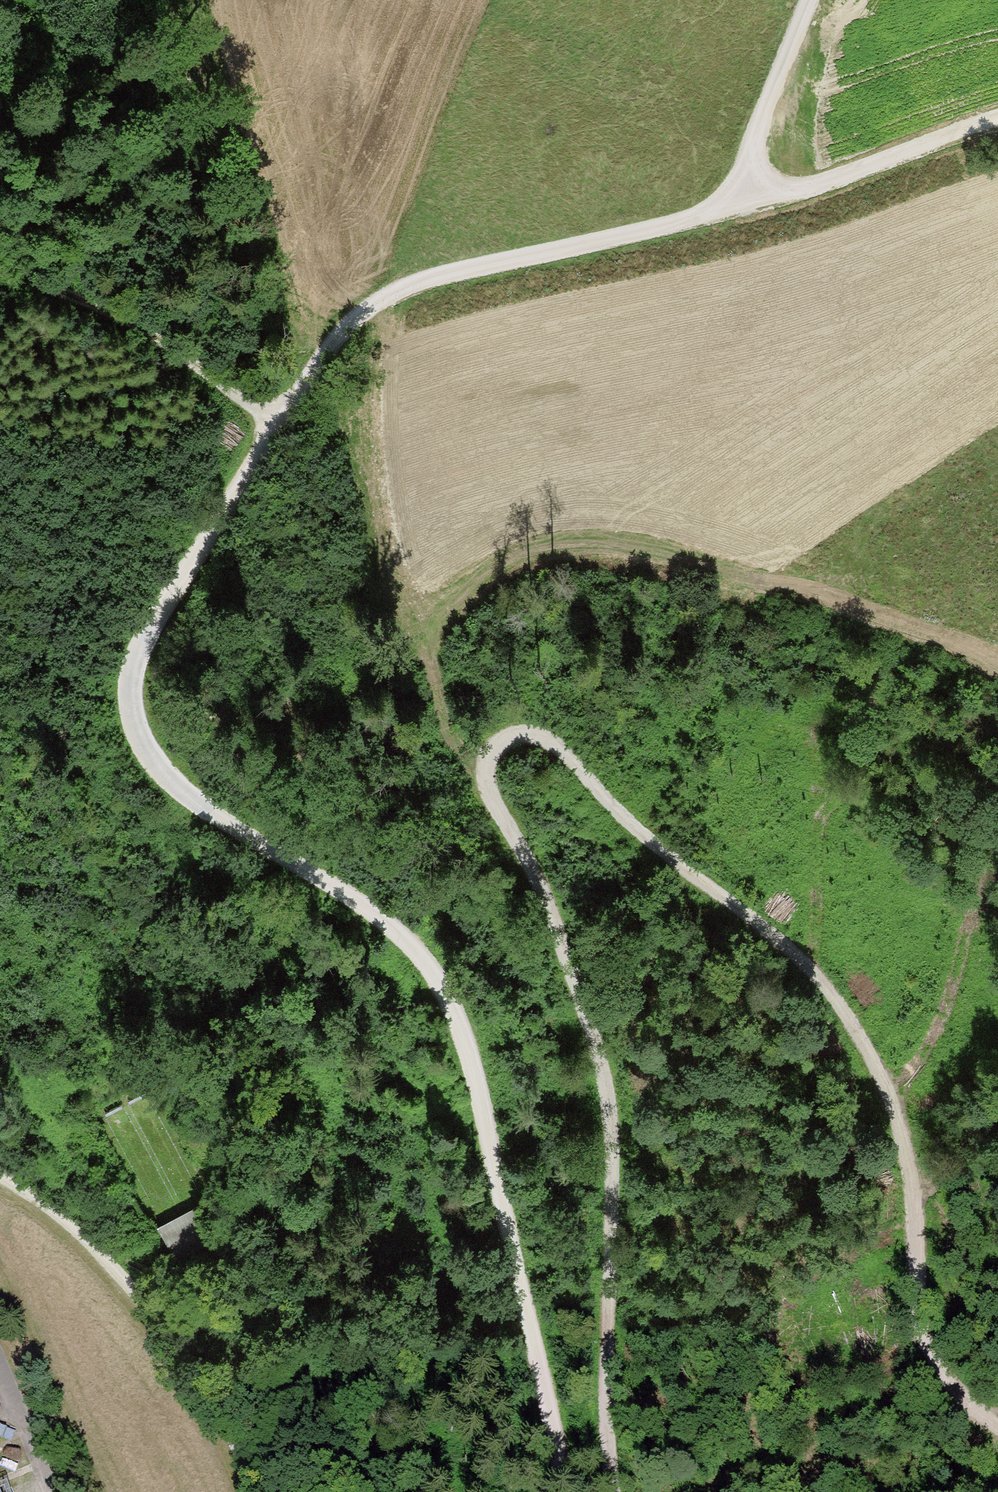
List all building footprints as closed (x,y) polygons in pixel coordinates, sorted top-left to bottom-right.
[(174,1217),(189,1256),(248,1235),(233,1195),(174,1217)]
